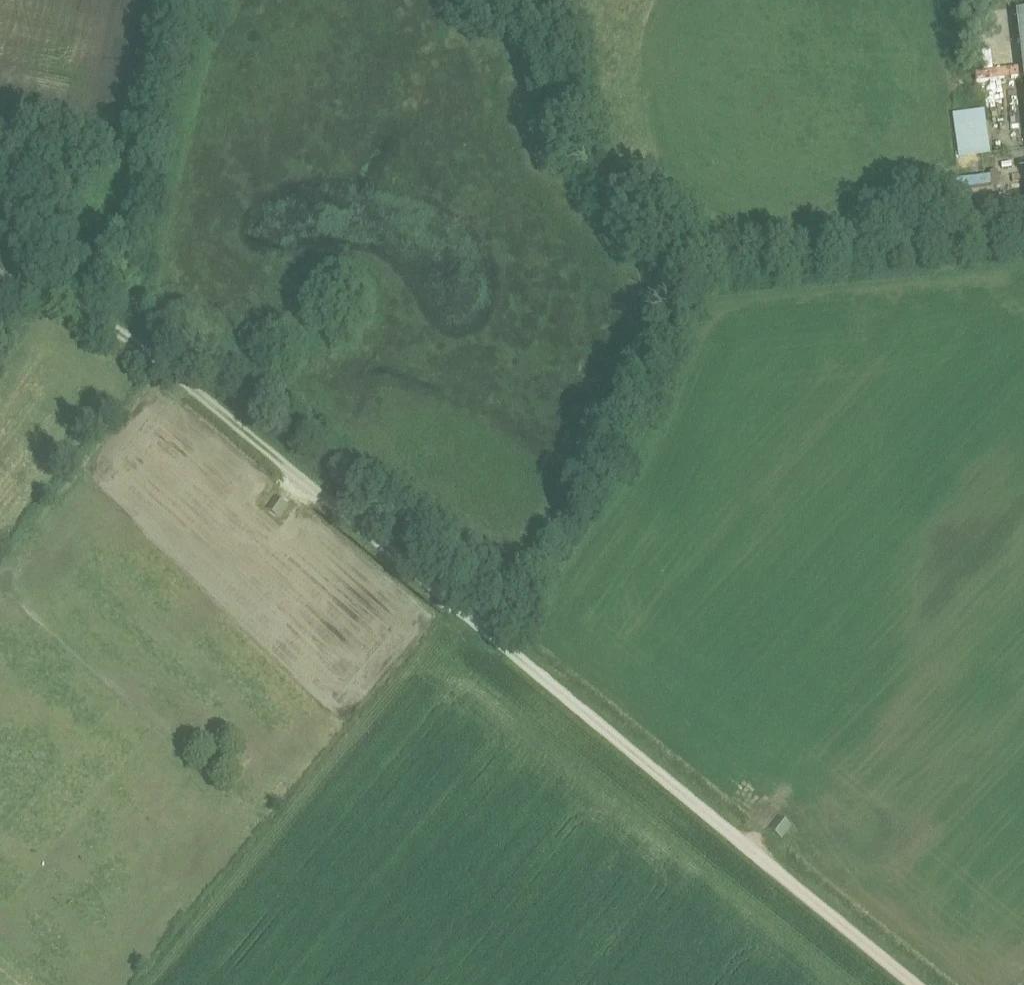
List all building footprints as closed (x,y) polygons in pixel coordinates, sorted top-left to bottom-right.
[(1023,76),(1023,73),(1023,67),(976,73),(977,82),(1023,76)] [(275,495),(266,507),(279,517),(288,505),(275,495)] [(779,815),(769,827),(782,837),(792,825),(779,815)]
